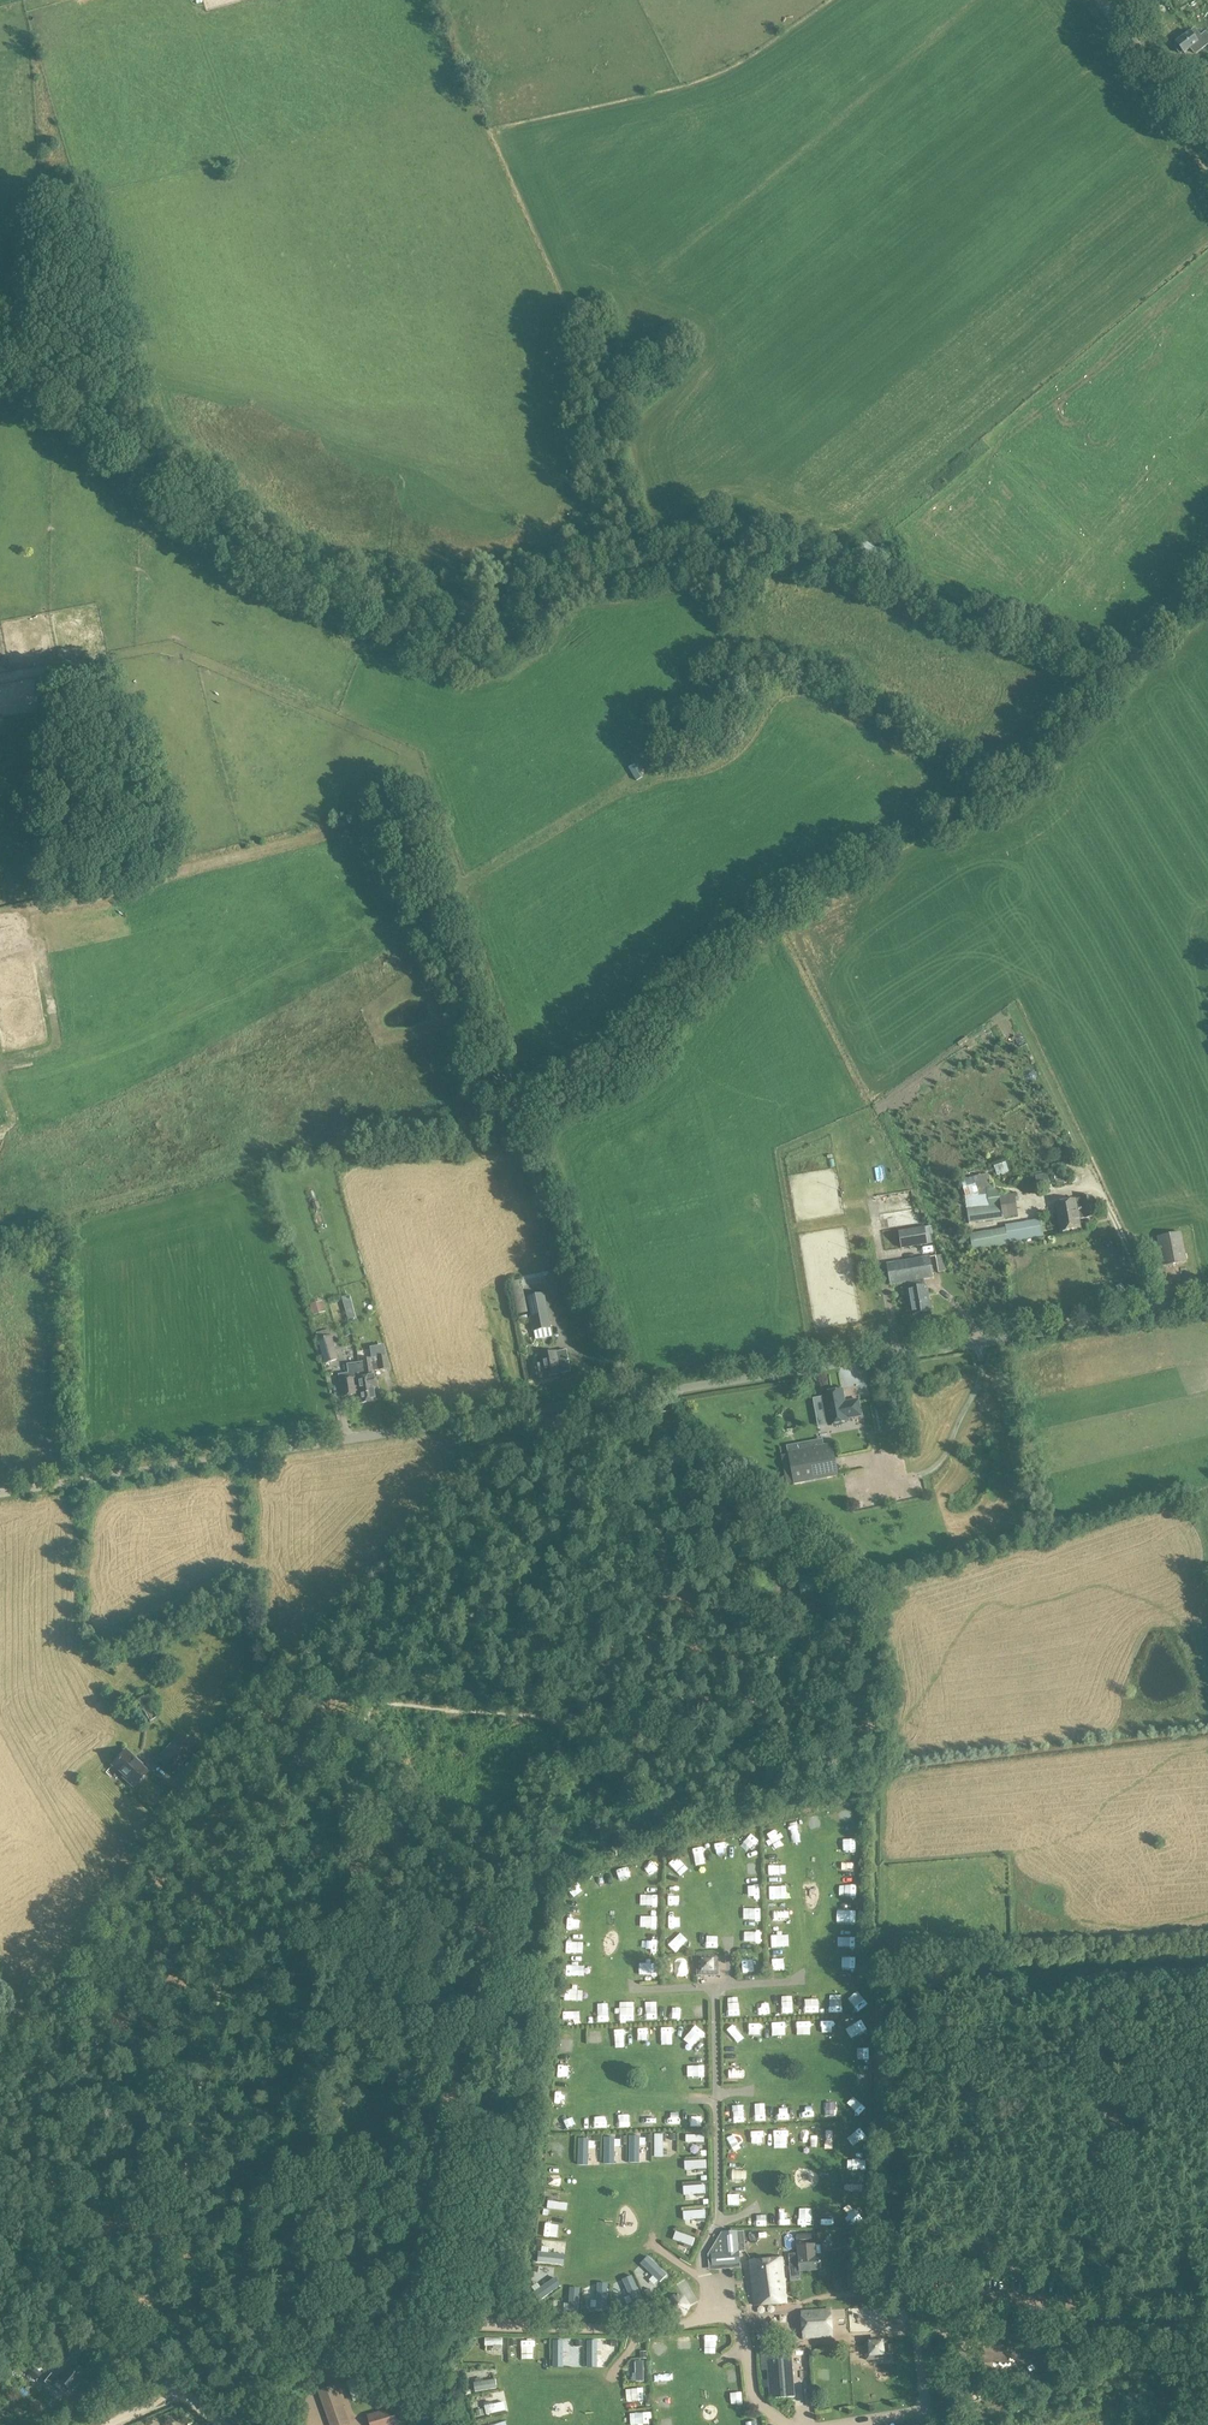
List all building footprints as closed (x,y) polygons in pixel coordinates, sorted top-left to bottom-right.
[(1184,37),(1183,35),(1177,40),(1178,42),(1176,44),(1184,54),(1198,43),(1190,33),(1184,37)] [(895,565),(875,553),(869,562),(889,574),(895,565)] [(958,1046),(968,1040),(965,1034),(955,1040),(958,1046)] [(1009,1172),(1006,1163),(994,1167),(997,1176),(1009,1172)] [(987,1174),(961,1181),(965,1196),(968,1222),(1018,1216),(1015,1194),(1001,1196),(999,1191),(994,1191),(994,1189),(993,1189),(992,1187),(991,1188),(987,1174)] [(1022,1200),(1033,1196),(1030,1188),(1019,1193),(1022,1200)] [(1092,1197),(1055,1204),(1060,1232),(1081,1228),(1079,1220),(1095,1217),(1092,1197)] [(979,1228),(989,1226),(987,1220),(978,1222),(979,1228)] [(1019,1226),(970,1235),(973,1252),(1009,1246),(1008,1243),(1013,1242),(1015,1256),(1021,1255),(1020,1247),(1045,1243),(1042,1224),(1019,1228),(1019,1226)] [(901,1249),(927,1245),(925,1227),(899,1231),(901,1249)] [(1182,1233),(1157,1237),(1162,1267),(1187,1263),(1182,1233)] [(947,1271),(946,1264),(945,1255),(936,1256),(938,1273),(947,1271)] [(930,1257),(886,1264),(890,1286),(910,1283),(911,1289),(908,1290),(912,1314),(931,1311),(927,1286),(924,1287),(923,1281),(934,1279),(930,1257)] [(517,1315),(528,1313),(522,1280),(510,1283),(517,1315)] [(533,1332),(551,1329),(544,1294),(526,1297),(533,1332)] [(322,1303),(309,1306),(312,1316),(325,1312),(322,1303)] [(348,1329),(340,1333),(344,1341),(352,1337),(348,1329)] [(324,1364),(339,1360),(332,1336),(317,1340),(324,1364)] [(540,1373),(544,1372),(545,1377),(571,1372),(567,1350),(539,1356),(541,1365),(539,1366),(540,1373)] [(388,1357),(362,1360),(363,1363),(362,1363),(367,1377),(370,1403),(379,1402),(377,1376),(376,1377),(375,1372),(389,1371),(388,1357)] [(354,1364),(355,1376),(340,1377),(342,1397),(357,1396),(358,1404),(370,1403),(367,1377),(362,1363),(354,1364)] [(835,1423),(848,1421),(849,1427),(867,1424),(865,1412),(847,1416),(842,1391),(823,1395),(827,1416),(833,1415),(835,1423)] [(832,1444),(787,1452),(794,1485),(839,1476),(832,1444)] [(152,1693),(144,1697),(144,1696),(136,1701),(149,1723),(157,1718),(149,1705),(157,1701),(152,1693)] [(173,1773),(194,1750),(179,1736),(158,1759),(173,1773)] [(134,1758),(135,1757),(126,1750),(125,1752),(123,1751),(120,1751),(119,1753),(118,1755),(120,1757),(113,1765),(125,1776),(124,1777),(134,1786),(148,1771),(134,1758)] [(819,1819),(809,1820),(810,1833),(820,1832),(819,1819)] [(791,1844),(800,1842),(796,1825),(786,1827),(791,1844)] [(743,1846),(755,1844),(754,1837),(743,1838),(743,1846)] [(843,1859),(858,1858),(856,1841),(847,1841),(847,1847),(842,1847),(843,1859)] [(667,1866),(674,1875),(682,1870),(675,1860),(667,1866)] [(856,1865),(845,1866),(846,1880),(857,1880),(856,1865)] [(760,1889),(749,1888),(748,1903),(760,1904),(760,1889)] [(858,1891),(847,1891),(846,1905),(857,1906),(858,1891)] [(761,1912),(748,1911),(748,1927),(760,1928),(761,1912)] [(658,1930),(657,1914),(647,1914),(648,1931),(658,1930)] [(845,1916),(844,1929),(856,1930),(857,1917),(845,1916)] [(752,1933),(749,1942),(760,1946),(762,1937),(752,1933)] [(771,1940),(772,1953),(789,1952),(788,1940),(771,1940)] [(669,1947),(673,1954),(681,1949),(677,1942),(669,1947)] [(718,1955),(697,1955),(697,1976),(718,1976),(718,1955)] [(718,1971),(727,1971),(726,1958),(718,1959),(718,1971)] [(684,1959),(674,1959),(673,1973),(684,1974),(684,1959)] [(843,1981),(857,1980),(856,1963),(843,1963),(843,1981)] [(680,2019),(679,1999),(669,2000),(669,2019),(680,2019)] [(819,2019),(818,2005),(806,2005),(807,2020),(819,2019)] [(724,2006),(724,2019),(737,2019),(737,2006),(724,2006)] [(656,2020),(656,2007),(643,2008),(643,2020),(656,2020)] [(782,2020),(793,2020),(793,2008),(783,2007),(782,2020)] [(630,2022),(630,2008),(621,2009),(622,2022),(630,2022)] [(704,2008),(692,2008),(692,2019),(704,2019),(704,2008)] [(770,2019),(770,2011),(757,2011),(757,2019),(770,2019)] [(562,2014),(562,2022),(573,2023),(574,2014),(562,2014)] [(659,2043),(671,2043),(672,2025),(660,2025),(659,2043)] [(723,2032),(731,2043),(740,2036),(732,2025),(723,2032)] [(864,2025),(858,2028),(865,2043),(871,2040),(864,2025)] [(772,2043),(784,2043),(785,2026),(773,2026),(772,2043)] [(799,2026),(799,2038),(808,2038),(809,2027),(799,2026)] [(822,2027),(822,2039),(834,2039),(833,2026),(822,2027)] [(635,2027),(635,2041),(648,2041),(648,2027),(635,2027)] [(687,2037),(702,2042),(706,2032),(691,2027),(687,2037)] [(589,2042),(601,2042),(600,2029),(588,2030),(589,2042)] [(612,2029),(613,2047),(624,2047),(624,2029),(612,2029)] [(559,2040),(559,2052),(575,2052),(575,2040),(559,2040)] [(853,2069),(871,2068),(870,2054),(852,2055),(853,2069)] [(557,2064),(556,2080),(569,2081),(570,2065),(557,2064)] [(725,2079),(737,2079),(737,2071),(725,2070),(725,2079)] [(852,2093),(869,2094),(870,2080),(853,2079),(852,2093)] [(565,2105),(565,2092),(554,2091),(553,2105),(565,2105)] [(652,2125),(651,2107),(640,2108),(641,2126),(652,2125)] [(801,2110),(802,2124),(812,2123),(812,2109),(801,2110)] [(826,2109),(826,2124),(836,2124),(836,2110),(826,2109)] [(730,2123),(742,2123),(742,2110),(730,2110),(730,2123)] [(765,2123),(765,2110),(754,2110),(754,2123),(765,2123)] [(700,2126),(701,2113),(689,2112),(689,2126),(700,2126)] [(677,2113),(665,2113),(665,2125),(676,2126),(677,2113)] [(776,2116),(776,2125),(793,2124),(793,2115),(776,2116)] [(752,2132),(752,2144),(763,2144),(762,2132),(752,2132)] [(775,2145),(788,2146),(788,2132),(776,2132),(775,2145)] [(799,2145),(812,2145),(812,2133),(800,2132),(799,2145)] [(835,2146),(836,2133),(823,2133),(823,2146),(835,2146)] [(639,2136),(631,2136),(631,2162),(639,2162),(639,2136)] [(614,2137),(605,2137),(605,2163),(614,2163),(614,2137)] [(589,2140),(587,2140),(587,2139),(578,2139),(578,2161),(587,2161),(587,2149),(589,2149),(589,2140)] [(706,2169),(706,2161),(685,2161),(685,2169),(706,2169)] [(562,2186),(562,2175),(545,2175),(545,2185),(562,2186)] [(790,2179),(794,2190),(804,2187),(801,2176),(790,2179)] [(706,2194),(706,2186),(684,2187),(685,2195),(706,2194)] [(727,2206),(739,2207),(739,2194),(728,2194),(727,2206)] [(548,2199),(547,2210),(566,2212),(567,2204),(555,2202),(555,2199),(548,2199)] [(705,2219),(705,2211),(684,2212),(684,2220),(705,2219)] [(766,2228),(766,2215),(752,2215),(752,2228),(766,2228)] [(723,2254),(711,2255),(712,2268),(741,2265),(740,2253),(746,2252),(746,2245),(745,2231),(738,2232),(721,2233),(723,2254)] [(851,2235),(845,2237),(848,2244),(854,2242),(851,2235)] [(884,2255),(900,2254),(900,2245),(884,2245),(884,2255)] [(799,2272),(821,2271),(820,2256),(816,2256),(815,2246),(798,2247),(799,2272)] [(539,2252),(538,2262),(563,2264),(564,2254),(539,2252)] [(750,2261),(755,2307),(787,2304),(782,2257),(750,2261)] [(668,2279),(672,2272),(655,2259),(651,2266),(668,2279)] [(788,2262),(790,2271),(798,2270),(797,2260),(788,2262)] [(534,2291),(539,2299),(561,2284),(556,2276),(534,2291)] [(651,2299),(657,2293),(642,2278),(636,2283),(651,2299)] [(570,2313),(578,2314),(579,2292),(571,2292),(570,2313)] [(593,2315),(601,2315),(602,2294),(594,2294),(593,2315)] [(671,2297),(668,2304),(667,2306),(667,2308),(667,2309),(671,2316),(672,2317),(674,2318),(682,2318),(684,2318),(685,2317),(686,2316),(690,2309),(690,2307),(690,2305),(686,2297),(684,2296),(683,2295),(674,2295),(672,2296),(671,2297)] [(833,2338),(831,2308),(801,2311),(803,2340),(833,2338)] [(850,2313),(851,2337),(864,2337),(864,2328),(857,2328),(856,2312),(850,2313)] [(703,2330),(703,2353),(715,2354),(716,2330),(703,2330)] [(687,2354),(686,2335),(676,2336),(676,2355),(687,2354)] [(538,2357),(550,2357),(551,2339),(538,2339),(538,2357)] [(889,2359),(888,2341),(884,2341),(884,2339),(868,2340),(868,2343),(865,2343),(866,2360),(889,2359)] [(604,2341),(596,2340),(596,2362),(603,2362),(604,2341)] [(659,2340),(650,2348),(660,2358),(669,2350),(659,2340)] [(534,2341),(521,2341),(521,2355),(534,2355),(534,2341)] [(34,2360),(22,2350),(12,2362),(14,2364),(11,2367),(18,2373),(20,2369),(24,2373),(34,2360)] [(766,2398),(792,2398),(793,2357),(767,2357),(766,2398)] [(643,2384),(643,2363),(635,2363),(635,2384),(643,2384)] [(59,2380),(53,2386),(66,2397),(71,2391),(81,2379),(80,2378),(84,2374),(74,2364),(70,2369),(68,2368),(59,2380)] [(29,2376),(39,2385),(45,2378),(35,2369),(29,2376)] [(728,2371),(728,2385),(739,2385),(740,2371),(728,2371)] [(829,2371),(815,2371),(815,2382),(829,2382),(829,2371)] [(654,2373),(654,2387),(672,2386),(672,2373),(654,2373)] [(356,2380),(346,2383),(353,2404),(363,2400),(356,2380)] [(493,2382),(481,2383),(481,2380),(472,2381),(473,2391),(493,2389),(493,2382)] [(798,2387),(800,2403),(807,2402),(805,2386),(798,2387)] [(338,2400),(334,2389),(320,2393),(325,2405),(338,2400)] [(645,2389),(627,2391),(628,2403),(645,2402),(645,2389)] [(730,2408),(743,2407),(742,2392),(729,2393),(730,2408)] [(654,2397),(657,2411),(669,2409),(667,2395),(654,2397)] [(347,2398),(341,2399),(345,2414),(351,2412),(347,2398)] [(338,2400),(325,2405),(329,2418),(343,2413),(338,2400)] [(369,2418),(371,2424),(396,2424),(397,2424),(395,2418),(403,2415),(399,2402),(386,2406),(387,2410),(368,2415),(369,2418)] [(504,2402),(493,2404),(492,2402),(483,2404),(485,2415),(505,2411),(504,2402)] [(343,2413),(329,2418),(332,2424),(347,2424),(343,2413)] [(632,2415),(632,2424),(650,2424),(650,2415),(632,2415)]
